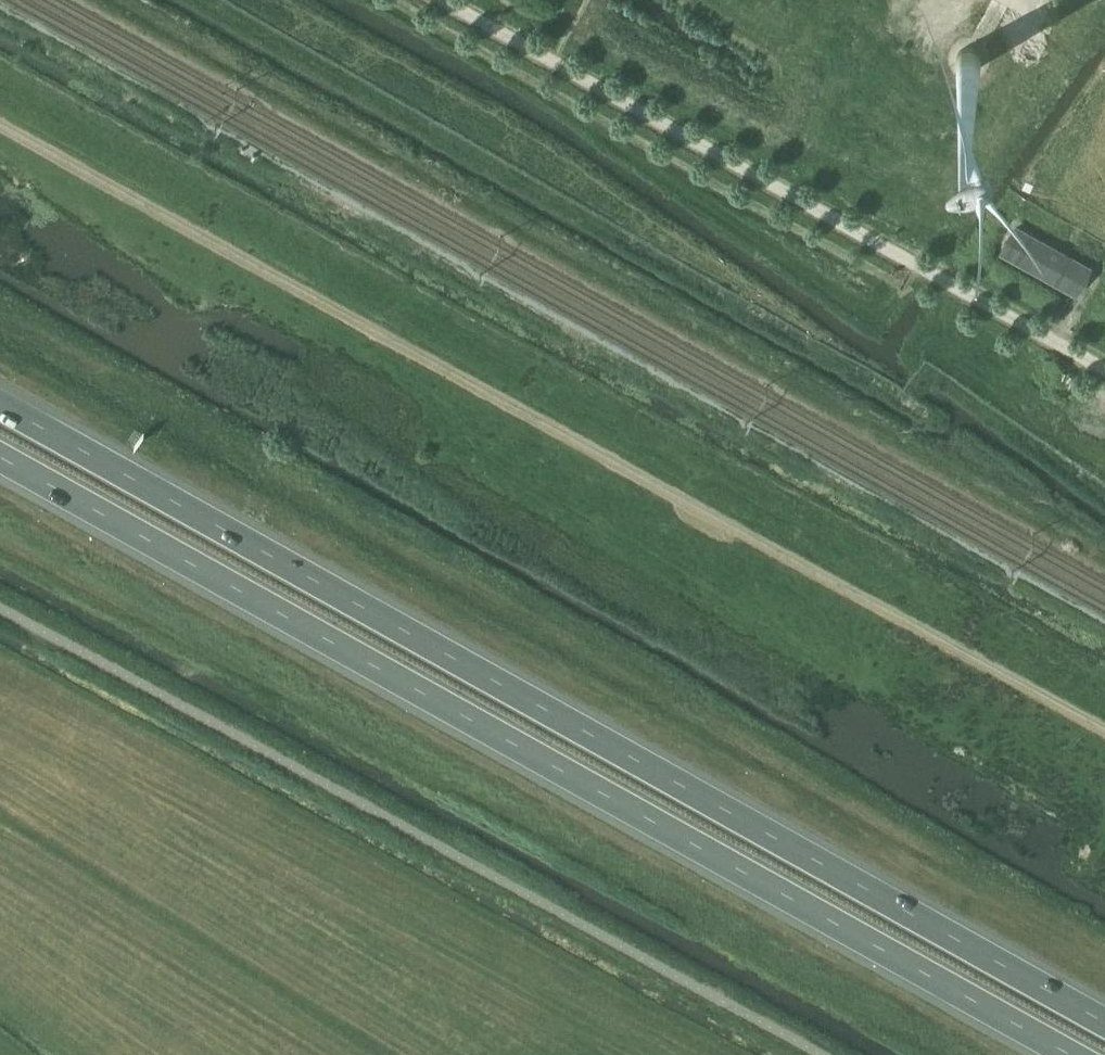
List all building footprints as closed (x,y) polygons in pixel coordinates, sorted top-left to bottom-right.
[(1075,291),(1087,268),(1014,226),(1005,242),(1001,249),(1005,252),(1075,291)]
